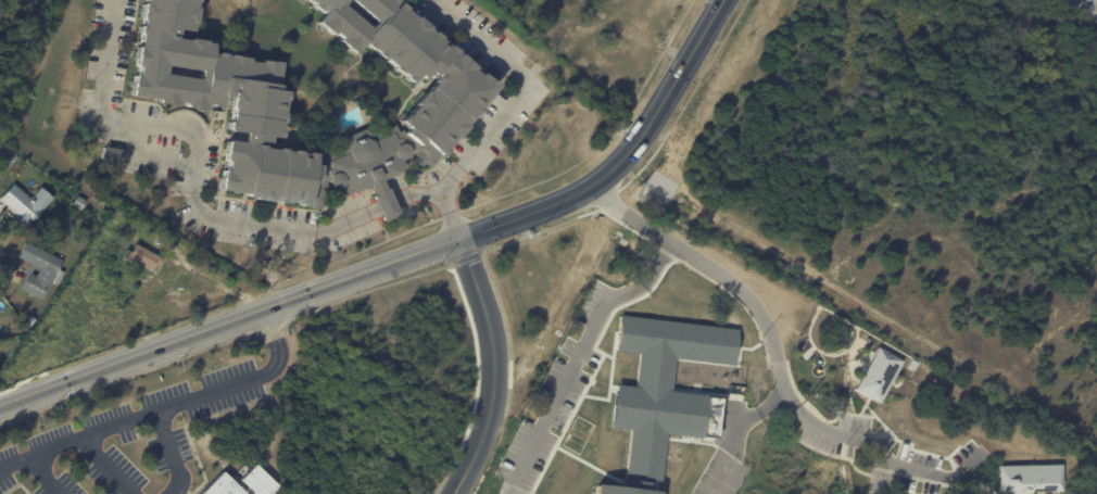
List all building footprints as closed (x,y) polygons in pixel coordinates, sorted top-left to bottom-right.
[(146,4),(146,0),(198,0),(198,3),(197,3),(196,10),(197,10),(194,26),(192,26),(192,34),(178,31),(177,37),(171,36),(171,38),(177,39),(176,41),(189,42),(190,41),(206,43),(206,46),(213,47),(212,55),(217,56),(218,55),(227,56),(226,58),(229,59),(229,58),(250,61),(249,64),(261,66),(261,63),(281,65),(279,84),(280,84),(279,90),(279,92),(287,93),(286,94),(288,94),(287,103),(285,102),(283,116),(285,116),(283,126),(281,125),(281,131),(282,131),(281,140),(280,140),(280,141),(270,139),(269,145),(259,143),(257,147),(264,148),(264,150),(277,152),(277,150),(287,152),(287,153),(292,154),(292,153),(301,154),(301,155),(306,156),(307,155),(316,156),(315,167),(321,168),(318,162),(341,152),(338,143),(368,130),(373,138),(393,128),(396,136),(401,134),(402,137),(408,129),(400,122),(406,115),(407,116),(416,106),(414,104),(425,92),(426,92),(434,83),(433,81),(437,77),(434,75),(431,79),(427,76),(424,80),(418,76),(412,85),(406,79),(407,78),(402,74),(401,75),(394,69),(395,68),(384,60),(383,61),(377,55),(378,54),(374,50),(373,52),(366,46),(367,45),(365,43),(355,55),(339,42),(341,39),(335,34),(332,37),(316,24),(324,15),(319,11),(318,12),(312,7),(313,5),(307,1),(307,2),(305,0),(396,0),(398,1),(396,3),(399,4),(400,3),(407,10),(406,11),(414,18),(416,16),(429,28),(428,29),(432,33),(433,31),(440,38),(439,39),(450,48),(451,47),(457,52),(456,53),(458,55),(459,54),(475,67),(472,71),(479,76),(481,73),(497,87),(479,109),(480,111),(475,116),(474,115),(465,125),(467,127),(456,140),(454,138),(445,150),(447,151),(441,157),(438,155),(432,162),(433,163),(428,170),(409,154),(408,160),(402,163),(400,162),(404,172),(398,175),(399,176),(381,183),(386,192),(388,191),(392,204),(399,218),(383,226),(377,210),(371,199),(374,198),(369,189),(353,195),(352,194),(344,197),(341,189),(336,191),(330,189),(328,182),(325,185),(320,211),(319,211),(319,212),(311,211),(312,210),(300,208),(300,206),(286,204),(286,206),(278,205),(278,203),(272,202),(272,204),(255,202),(255,200),(248,199),(248,197),(220,192),(224,172),(227,173),(228,163),(225,163),(228,142),(244,144),(245,135),(230,132),(230,131),(228,131),(230,123),(231,123),(234,110),(231,110),(234,92),(236,93),(237,88),(234,87),(231,99),(224,98),(223,107),(222,107),(222,110),(213,109),(213,106),(206,105),(205,112),(187,109),(187,105),(178,104),(177,107),(157,104),(159,101),(131,97),(134,77),(138,77),(139,68),(135,68),(138,48),(139,48),(141,36),(139,36),(141,27),(142,27),(143,21),(141,21),(143,3),(146,4)] [(106,147),(123,149),(121,162),(103,159),(105,147),(106,147)] [(26,193),(33,199),(42,187),(55,198),(29,228),(16,216),(17,214),(0,200),(14,183),(26,193)] [(79,195),(88,201),(83,210),(74,204),(79,195)] [(23,282),(33,264),(20,257),(27,242),(63,261),(59,269),(65,273),(59,286),(53,283),(45,301),(20,288),(23,282)] [(149,250),(165,259),(157,273),(142,264),(141,267),(129,259),(138,243),(141,245),(143,242),(151,246),(149,250)] [(147,269),(149,270),(146,276),(140,273),(142,267),(147,269)] [(665,427),(658,493),(595,493),(596,482),(622,485),(629,431),(609,429),(615,383),(634,385),(638,354),(615,351),(619,315),(739,328),(734,363),(677,357),(673,381),(672,391),(718,395),(714,432),(665,427)] [(13,324),(21,324),(21,333),(12,333),(13,324)] [(878,347),(901,362),(878,403),(854,390),(878,347)] [(275,485),(267,493),(254,493),(238,479),(253,464),(275,485)] [(997,466),(1061,465),(1062,490),(998,491),(997,466)] [(243,492),(241,493),(198,493),(220,470),(243,492)]
